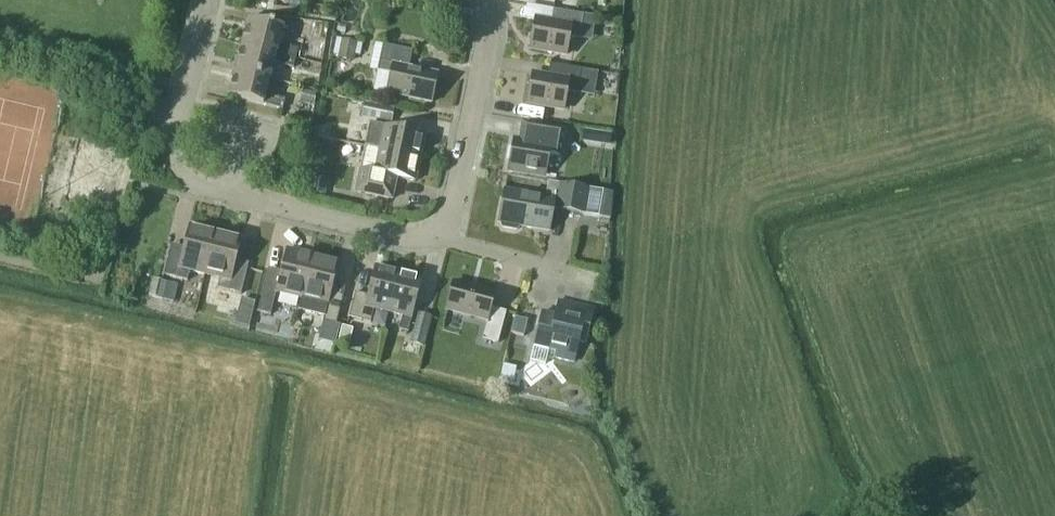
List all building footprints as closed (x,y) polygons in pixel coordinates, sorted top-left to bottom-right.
[(580,38),(584,14),(553,9),(551,22),(535,19),(530,47),(567,54),(570,36),(580,38)] [(584,15),(582,30),(592,32),(595,17),(584,15)] [(250,19),(243,45),(295,58),(298,49),(278,44),(282,28),(250,19)] [(335,60),(353,63),(354,55),(359,56),(361,44),(339,39),(339,41),(332,39),(329,52),(337,53),(335,60)] [(384,44),(380,61),(379,70),(392,73),(388,93),(433,102),(439,73),(410,67),(413,50),(384,44)] [(293,68),(295,58),(243,45),(237,70),(269,78),(273,62),(293,68)] [(568,91),(578,92),(597,81),(598,72),(581,70),(582,68),(550,63),(548,77),(532,74),(528,102),(565,108),(568,91)] [(265,94),(269,78),(237,70),(230,96),(282,110),(285,99),(265,94)] [(363,103),(360,117),(391,123),(394,109),(363,103)] [(371,123),(367,146),(421,158),(426,134),(371,123)] [(523,123),(520,142),(514,141),(510,168),(547,174),(550,155),(558,156),(561,143),(564,143),(566,130),(523,123)] [(609,145),(611,134),(607,134),(594,131),(592,142),(605,144),(609,145)] [(88,135),(74,197),(110,205),(124,143),(88,135)] [(417,181),(421,158),(367,146),(357,192),(393,199),(398,177),(417,181)] [(327,180),(310,177),(307,192),(324,196),(327,180)] [(518,230),(521,226),(550,231),(554,208),(585,214),(585,215),(597,217),(602,191),(550,182),(547,197),(506,190),(500,222),(502,223),(504,228),(518,230)] [(192,271),(206,275),(218,232),(192,225),(185,253),(172,249),(165,275),(189,281),(192,271)] [(243,238),(218,232),(206,275),(221,278),(219,288),(241,294),(247,268),(237,266),(243,238)] [(278,292),(304,299),(314,256),(288,249),(282,277),(269,273),(259,312),(272,315),(278,292)] [(340,262),(314,256),(304,299),(314,301),(313,308),(318,316),(323,317),(322,321),(336,324),(344,292),(333,290),(340,262)] [(377,266),(370,296),(357,293),(351,318),(373,323),(376,309),(390,313),(400,272),(377,266)] [(424,278),(400,272),(390,313),(404,316),(401,330),(410,333),(424,278)] [(162,300),(166,283),(152,279),(148,296),(162,300)] [(455,282),(448,310),(490,321),(485,340),(499,344),(508,312),(494,308),(497,294),(455,282)] [(544,313),(535,347),(533,346),(529,361),(545,364),(548,350),(558,352),(556,358),(576,363),(581,342),(587,344),(596,310),(560,301),(556,316),(544,313)] [(252,310),(239,307),(235,320),(249,324),(252,310)] [(423,347),(431,317),(417,313),(409,344),(423,347)] [(353,330),(341,327),(337,343),(349,346),(353,330)] [(499,383),(512,386),(515,367),(502,365),(499,383)]
